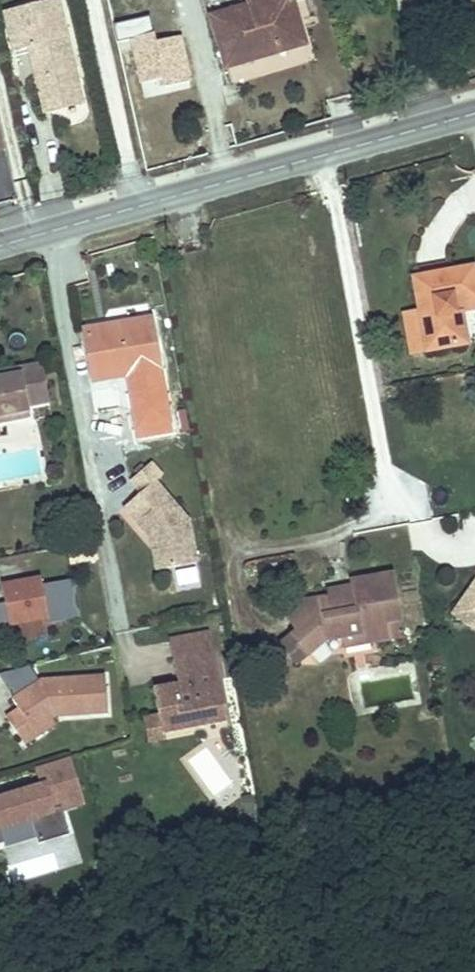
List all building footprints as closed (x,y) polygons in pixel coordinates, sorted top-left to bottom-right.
[(7,11),(16,51),(31,47),(39,81),(46,79),(51,99),(76,93),(71,70),(75,68),(60,0),(55,0),(7,11)] [(247,9),(212,19),(227,69),(304,46),(293,12),(290,0),(244,0),(247,9)] [(293,12),(302,9),(301,2),(307,1),(306,0),(290,0),(293,12)] [(76,93),(51,99),(46,79),(39,81),(46,113),(84,104),(75,68),(71,70),(76,93)] [(413,277),(417,309),(424,349),(465,341),(461,311),(455,312),(453,299),(459,298),(474,296),(474,272),(474,267),(413,277)] [(459,298),(453,299),(455,312),(461,311),(459,298)] [(417,309),(402,311),(409,352),(424,349),(417,309)] [(154,333),(151,320),(135,322),(137,336),(154,333)] [(161,376),(154,333),(137,336),(135,322),(85,331),(94,383),(95,383),(141,375),(142,379),(161,376)] [(25,412),(23,401),(44,398),(39,366),(0,371),(0,416),(25,412)] [(195,562),(187,520),(153,480),(160,474),(149,461),(129,478),(140,492),(122,507),(149,538),(153,535),(157,540),(162,568),(195,562)] [(162,568),(157,540),(153,535),(149,538),(155,570),(162,568)] [(175,568),(178,590),(199,587),(196,565),(175,568)] [(308,606),(290,619),(300,632),(295,636),(314,659),(335,643),(349,640),(392,629),(390,623),(405,620),(394,577),(354,585),(355,589),(356,596),(333,600),(308,606)] [(41,578),(5,584),(12,626),(77,615),(72,583),(42,588),(41,578)] [(356,596),(355,589),(332,594),(333,600),(356,596)] [(455,621),(474,635),(474,592),(455,621)] [(392,629),(349,640),(352,652),(394,643),(392,629)] [(226,720),(210,631),(197,634),(200,652),(173,657),(178,681),(170,682),(171,686),(162,687),(162,684),(153,686),(159,713),(162,732),(226,720)] [(200,652),(197,634),(170,639),(173,657),(200,652)] [(295,636),(283,646),(302,668),(314,659),(295,636)] [(29,668),(3,674),(21,699),(16,702),(23,712),(12,720),(31,747),(59,728),(51,718),(109,714),(106,675),(40,680),(29,668)] [(162,732),(159,713),(144,716),(148,741),(163,738),(162,732)] [(0,799),(0,840),(5,838),(8,846),(64,830),(58,811),(83,804),(71,761),(38,770),(43,787),(0,799)] [(253,808),(250,794),(242,796),(244,809),(253,808)]
